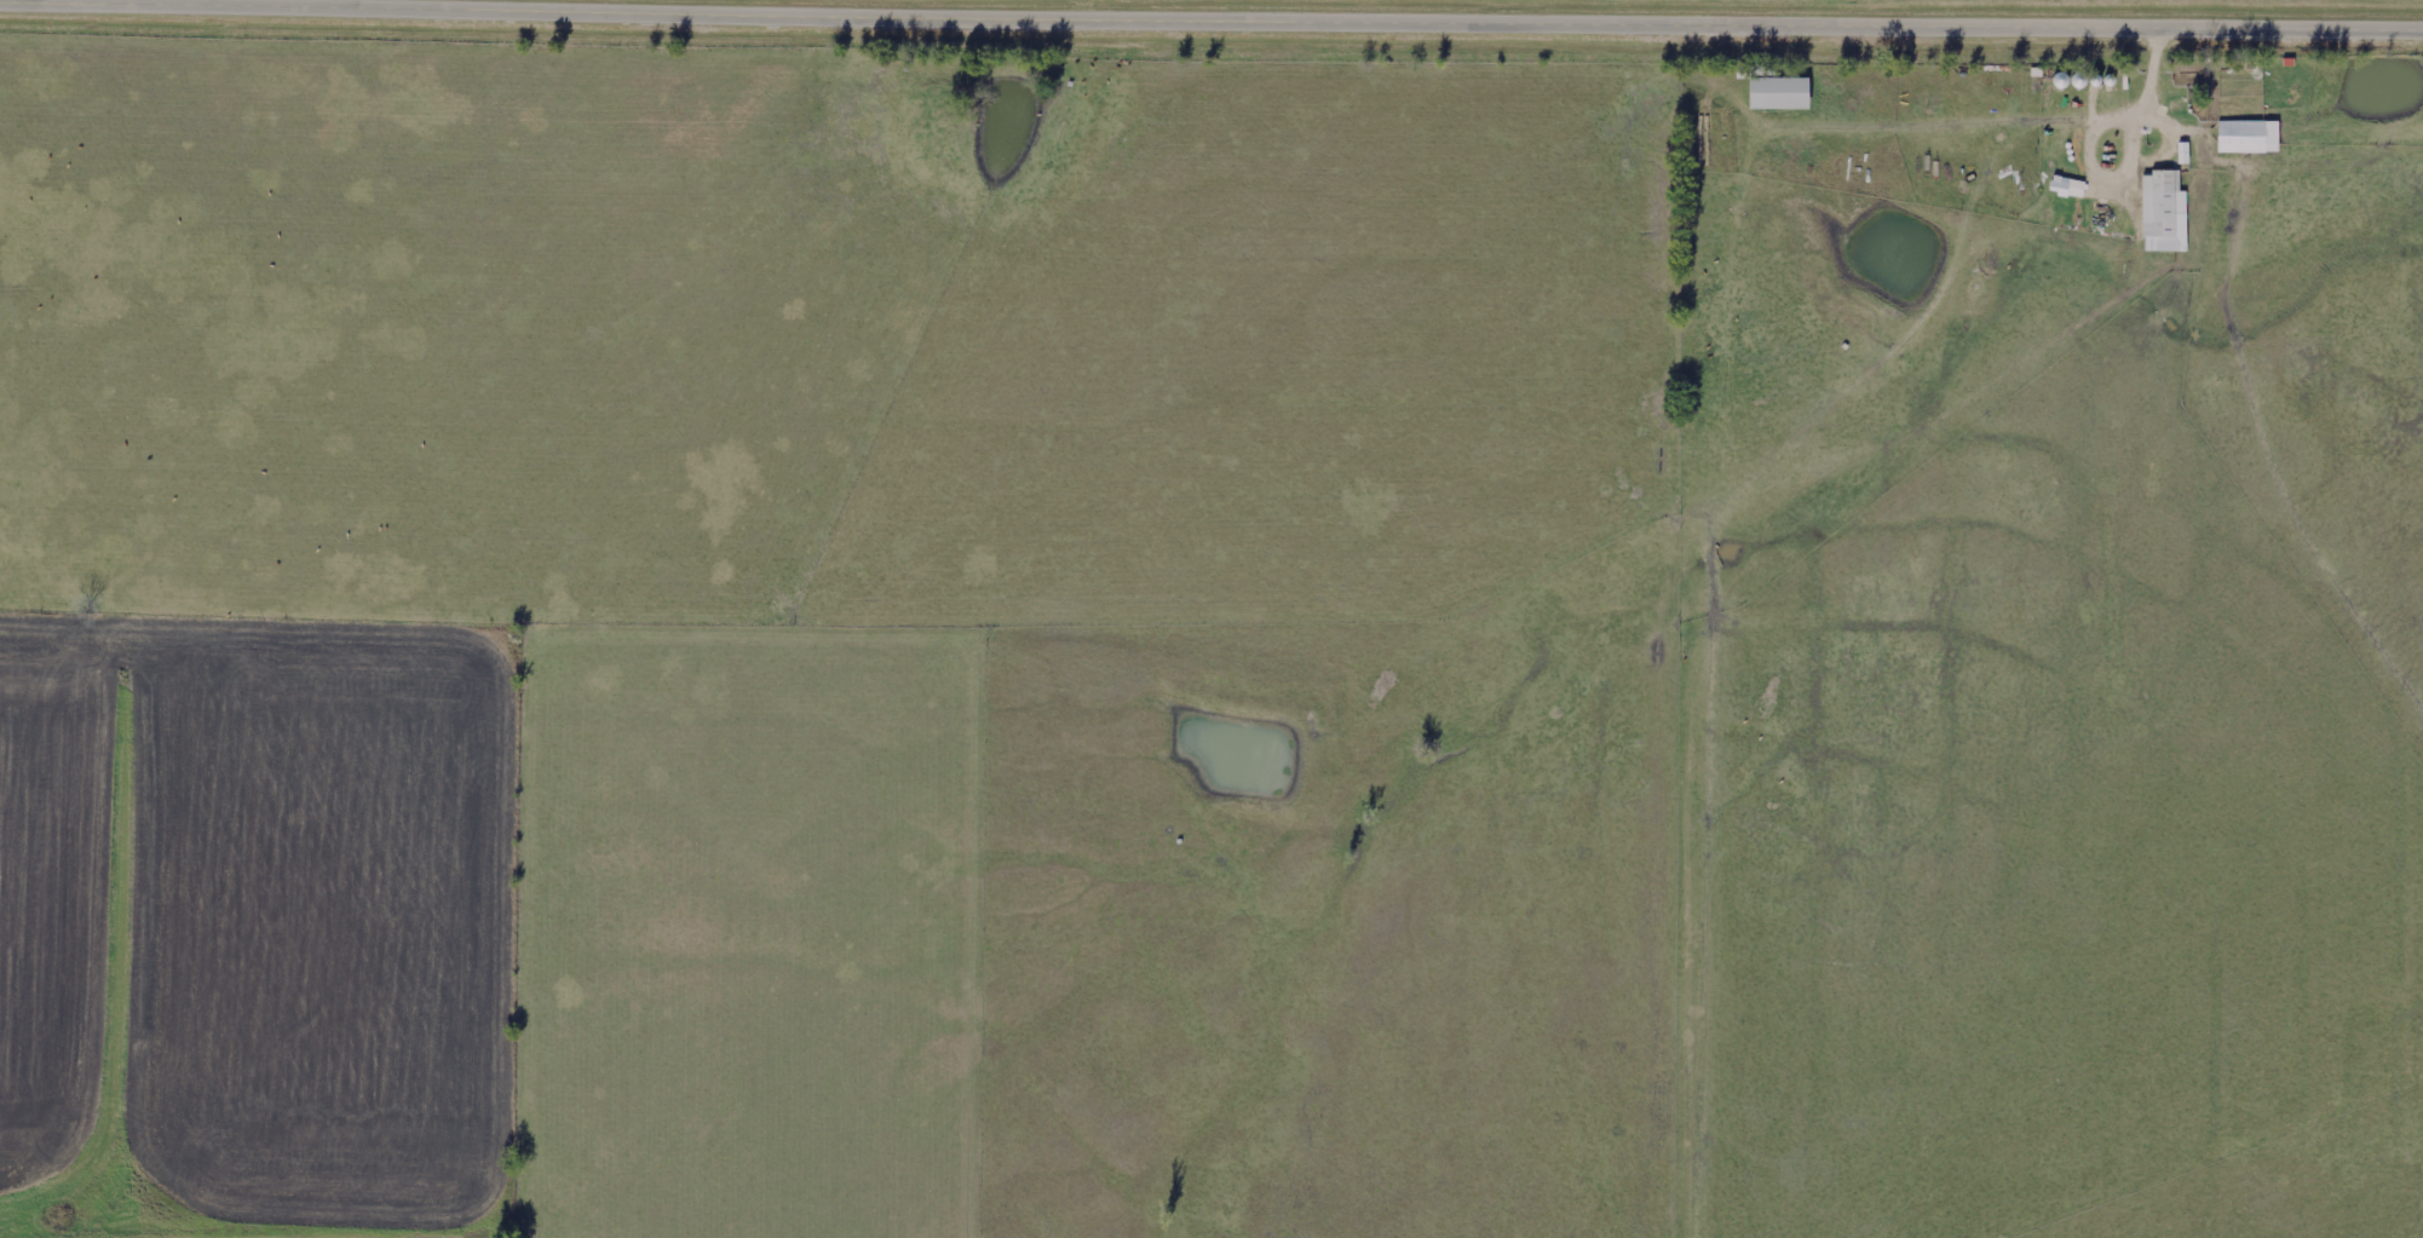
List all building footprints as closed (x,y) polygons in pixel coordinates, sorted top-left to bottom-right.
[(1809,111),(1809,81),(1750,80),(1750,110),(1809,111)] [(2280,122),(2218,123),(2219,154),(2280,153),(2280,122)] [(2181,173),(2143,173),(2144,252),(2189,252),(2188,192),(2181,192),(2181,173)] [(2086,183),(2053,179),(2051,195),(2084,199),(2086,183)]
